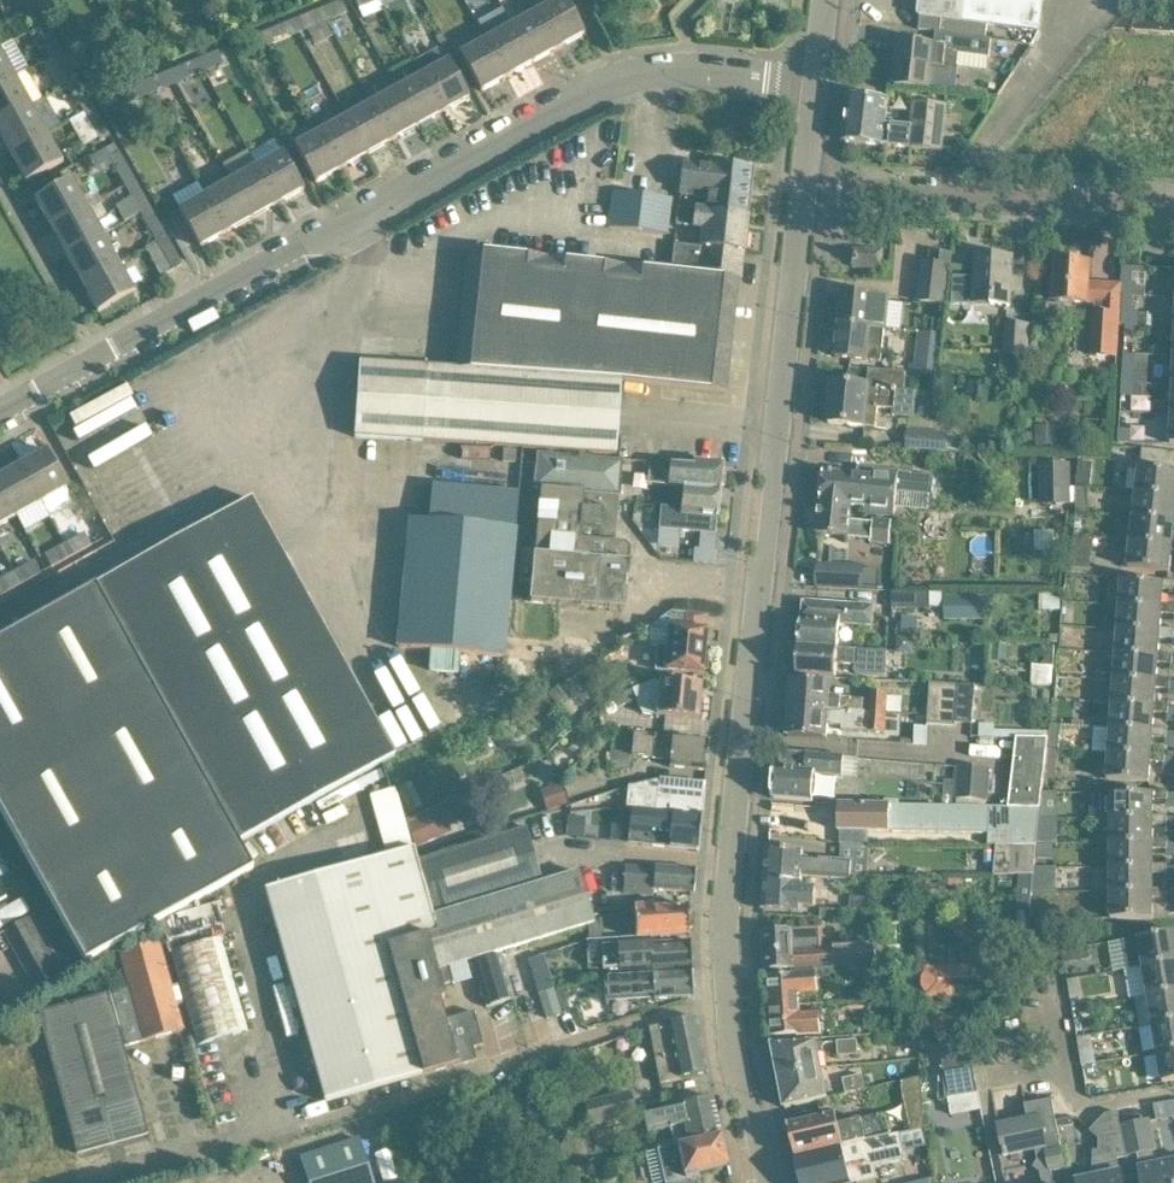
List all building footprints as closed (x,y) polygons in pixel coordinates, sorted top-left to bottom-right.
[(45,18),(53,13),(50,0),(40,0),(45,18)] [(380,0),(356,0),(364,19),(384,11),(380,1),(380,0)] [(537,12),(558,49),(584,35),(565,0),(558,0),(537,12)] [(936,33),(936,32),(987,38),(988,25),(1025,29),(1030,30),(1036,30),(1039,31),(1043,0),(921,0),(919,15),(918,15),(918,16),(921,17),(920,30),(919,31),(936,33)] [(343,3),(322,12),(327,23),(348,15),(343,3)] [(327,23),(322,12),(302,20),(311,42),(331,33),(327,23)] [(537,12),(512,26),(533,63),(558,49),(537,12)] [(38,30),(53,58),(64,51),(49,24),(38,30)] [(289,25),(269,34),(274,46),(294,37),(289,25)] [(512,26),(487,40),(507,77),(533,63),(512,26)] [(936,32),(936,33),(935,47),(901,43),(896,86),(930,90),(933,65),(958,68),(960,54),(990,58),(992,40),(986,39),(987,38),(936,32)] [(274,46),(269,34),(248,42),(253,54),(274,46)] [(507,77),(487,40),(461,54),(481,91),(507,77)] [(17,78),(1,49),(0,49),(0,87),(17,78)] [(53,58),(69,86),(80,80),(64,51),(53,58)] [(219,55),(199,63),(204,75),(224,66),(219,55)] [(448,61),(422,75),(443,113),(469,98),(448,61)] [(204,75),(199,63),(178,72),(183,83),(204,75)] [(422,75),(397,89),(418,127),(443,113),(422,75)] [(167,77),(146,85),(151,97),(171,88),(167,77)] [(32,106),(17,78),(0,87),(0,123),(32,106)] [(69,86),(84,114),(95,108),(80,80),(69,86)] [(151,97),(146,85),(126,93),(131,105),(151,97)] [(397,89),(372,104),(392,141),(418,127),(397,89)] [(889,100),(850,96),(845,143),(942,153),(947,106),(914,103),(911,127),(886,124),(889,100)] [(372,104),(346,118),(367,155),(392,141),(372,104)] [(10,154),(48,134),(32,106),(0,123),(0,137),(10,154)] [(95,108),(84,114),(100,143),(111,137),(95,108)] [(346,118),(321,132),(342,169),(367,155),(346,118)] [(342,169),(321,132),(295,146),(316,184),(342,169)] [(48,134),(10,154),(26,183),(63,163),(48,134)] [(110,159),(125,187),(136,181),(121,153),(110,159)] [(283,153),(257,167),(277,205),(303,190),(283,153)] [(707,199),(707,203),(749,207),(753,168),(711,162),(710,168),(682,164),(679,196),(707,199)] [(257,167),(231,181),(252,219),(277,205),(257,167)] [(35,200),(51,228),(88,208),(72,179),(35,200)] [(125,187),(141,215),(152,209),(136,181),(125,187)] [(231,181),(206,195),(227,233),(252,219),(231,181)] [(608,228),(632,231),(667,235),(671,201),(612,194),(608,228)] [(227,233),(206,195),(180,210),(201,247),(227,233)] [(704,229),(703,238),(745,243),(749,207),(707,203),(706,212),(677,209),(675,225),(704,229)] [(51,228),(66,256),(104,236),(88,208),(51,228)] [(141,215),(157,244),(167,238),(152,209),(141,215)] [(66,256),(82,284),(119,264),(104,236),(66,256)] [(167,238),(157,244),(145,250),(160,278),(183,266),(167,238)] [(673,245),(670,273),(738,281),(738,280),(739,280),(742,253),(743,253),(745,243),(703,238),(702,248),(673,245)] [(853,266),(853,268),(883,270),(884,251),(855,249),(854,252),(853,266)] [(738,281),(670,273),(627,268),(470,250),(457,369),(360,363),(355,438),(616,455),(622,382),(726,394),(734,319),(728,318),(731,289),(737,290),(738,281)] [(932,252),(930,264),(922,263),(917,302),(946,305),(952,255),(932,252)] [(954,278),(953,303),(1011,306),(1013,259),(994,258),(994,261),(978,260),(978,257),(977,257),(976,279),(954,278)] [(1054,304),(1095,306),(1092,358),(1117,359),(1120,315),(1122,286),(1089,284),(1091,263),(1056,261),(1054,304)] [(119,264),(82,284),(98,313),(135,292),(119,264)] [(1123,267),(1122,280),(1133,281),(1134,268),(1123,267)] [(843,292),(839,326),(885,330),(888,297),(843,292)] [(1128,313),(1127,327),(1137,328),(1138,313),(1128,313)] [(1034,318),(1034,330),(1048,331),(1049,319),(1034,318)] [(885,330),(839,326),(836,358),(881,363),(885,330)] [(1008,326),(1006,355),(1028,356),(1030,327),(1008,326)] [(1137,328),(1127,327),(1126,338),(1136,339),(1137,328)] [(1124,354),(1122,385),(1133,385),(1136,355),(1124,354)] [(939,358),(921,356),(919,375),(937,377),(939,358)] [(829,424),(865,428),(876,429),(878,409),(894,411),(894,416),(914,418),(916,392),(905,391),(907,374),(870,370),(868,387),(833,383),(829,424)] [(1133,385),(1122,385),(1121,396),(1146,398),(1147,386),(1133,385)] [(1039,426),(1038,445),(1051,446),(1052,426),(1039,426)] [(1118,430),(1118,443),(1128,443),(1129,430),(1118,430)] [(908,448),(948,451),(950,434),(909,431),(908,448)] [(1137,494),(1173,498),(1173,453),(1143,449),(1137,494)] [(47,451),(21,465),(42,502),(68,488),(47,451)] [(503,463),(516,464),(517,452),(504,451),(503,463)] [(532,582),(531,603),(620,611),(624,611),(630,556),(630,551),(625,545),(615,544),(623,462),(537,453),(535,477),(534,489),(540,490),(535,553),(532,582)] [(677,487),(677,496),(682,497),(682,487),(720,490),(720,486),(724,486),(725,477),(721,476),(722,466),(693,463),(693,468),(670,466),(670,465),(650,463),(648,484),(677,487)] [(0,477),(0,487),(16,517),(42,502),(21,465),(0,477)] [(1045,466),(1047,505),(1075,504),(1074,465),(1045,466)] [(824,471),(821,503),(852,506),(852,508),(866,509),(865,516),(894,519),(895,507),(913,509),(916,475),(872,470),(871,476),(824,471)] [(428,520),(409,519),(397,648),(503,658),(518,492),(432,484),(428,520)] [(16,517),(0,487),(0,526),(16,517)] [(682,497),(677,496),(675,509),(661,507),(659,530),(716,535),(716,534),(720,490),(682,487),(682,497)] [(1135,518),(1173,523),(1173,498),(1137,494),(1135,518)] [(252,500),(94,587),(237,844),(238,843),(394,756),(252,500)] [(852,506),(821,503),(818,535),(872,540),(871,543),(890,544),(892,523),(873,521),(873,524),(851,521),(852,508),(852,506)] [(1132,543),(1173,548),(1173,543),(1173,540),(1173,523),(1135,518),(1132,543)] [(84,534),(64,545),(71,556),(90,545),(84,534)] [(1132,543),(1129,568),(1170,573),(1172,552),(1173,552),(1173,543),(1173,548),(1132,543)] [(71,556),(64,545),(45,556),(51,567),(71,556)] [(34,562),(14,573),(20,584),(40,573),(34,562)] [(817,586),(863,588),(863,565),(818,564),(817,586)] [(14,573),(0,581),(0,594),(1,595),(20,584),(14,573)] [(1121,606),(1162,609),(1163,605),(1164,590),(1173,591),(1173,581),(1164,580),(1164,584),(1122,581),(1121,606)] [(94,587),(0,639),(0,810),(85,962),(253,869),(238,843),(237,844),(94,587)] [(892,609),(931,609),(931,591),(893,591),(892,609)] [(1060,594),(1040,594),(1039,614),(1060,614),(1060,594)] [(981,600),(948,600),(948,619),(981,619),(981,600)] [(801,620),(799,648),(839,651),(840,649),(842,625),(866,627),(866,631),(874,631),(875,608),(828,605),(804,603),(803,621),(801,620)] [(1119,631),(1160,634),(1161,629),(1162,614),(1173,615),(1173,606),(1163,605),(1162,609),(1121,606),(1119,631)] [(656,671),(703,675),(705,655),(709,655),(710,641),(706,640),(707,632),(708,616),(671,612),(655,624),(654,630),(651,629),(650,642),(653,642),(652,647),(658,648),(656,671)] [(1117,656),(1159,659),(1159,654),(1160,639),(1173,640),(1173,630),(1161,629),(1160,634),(1119,631),(1117,656)] [(1050,635),(1050,643),(1058,644),(1059,635),(1050,635)] [(1045,646),(1044,666),(1033,665),(1031,684),(1052,686),(1055,646),(1045,646)] [(839,651),(799,648),(797,677),(837,680),(838,666),(857,667),(856,675),(887,677),(889,653),(840,649),(839,651)] [(1117,656),(1115,680),(1157,684),(1157,679),(1158,664),(1172,665),(1173,655),(1159,654),(1159,659),(1117,656)] [(1115,680),(1113,705),(1155,708),(1155,704),(1156,688),(1170,689),(1171,680),(1157,679),(1157,684),(1115,680)] [(852,712),(862,713),(862,701),(831,699),(832,684),(792,681),(790,710),(850,715),(852,712)] [(614,698),(618,708),(636,700),(642,715),(699,720),(702,686),(655,682),(614,698)] [(975,687),(933,684),(930,684),(927,726),(955,728),(955,723),(972,724),(975,687)] [(889,694),(873,693),(872,714),(887,715),(889,694)] [(1113,705),(1111,730),(1153,733),(1154,728),(1155,713),(1169,714),(1169,705),(1155,704),(1155,708),(1113,705)] [(850,715),(790,710),(789,738),(828,740),(829,725),(843,727),(842,730),(886,733),(887,715),(872,714),(852,712),(850,715)] [(1111,730),(1110,754),(1151,758),(1152,753),(1153,738),(1167,739),(1167,729),(1154,728),(1153,733),(1111,730)] [(669,768),(706,772),(709,743),(613,734),(610,768),(630,770),(631,757),(669,761),(669,768)] [(1017,739),(1008,808),(1041,809),(1044,782),(1046,764),(1047,752),(1048,750),(1049,739),(1017,739)] [(1047,752),(1046,764),(1058,765),(1059,751),(1048,750),(1047,752)] [(845,757),(805,754),(781,752),(780,769),(775,769),(772,799),(814,803),(816,775),(844,777),(845,757)] [(1151,758),(1110,754),(1108,780),(1149,783),(1151,763),(1165,764),(1166,754),(1152,753),(1151,758)] [(958,768),(956,802),(987,804),(990,770),(958,768)] [(650,846),(698,851),(705,784),(659,779),(659,781),(629,788),(626,814),(632,815),(630,833),(629,844),(650,846)] [(433,917),(416,862),(414,850),(411,851),(397,789),(373,795),(387,856),(266,891),(325,1102),(423,1076),(459,1066),(455,1053),(473,1048),(483,1046),(474,1012),(445,1020),(440,1001),(444,999),(441,986),(452,983),(448,968),(433,917)] [(1091,820),(1111,820),(1154,820),(1154,815),(1154,800),(1168,800),(1168,791),(1153,791),(1153,794),(1112,794),(1091,794),(1091,820)] [(988,846),(997,846),(1037,846),(1041,809),(1008,808),(840,805),(839,831),(989,834),(988,846)] [(1111,820),(1111,845),(1154,845),(1154,840),(1154,825),(1168,825),(1168,815),(1154,815),(1154,820),(1111,820)] [(569,818),(567,837),(584,839),(586,820),(569,818)] [(526,828),(416,862),(433,917),(543,884),(526,828)] [(1111,845),(1111,869),(1153,869),(1153,865),(1154,850),(1168,850),(1168,840),(1154,840),(1154,845),(1111,845)] [(1054,844),(1039,844),(1039,860),(1054,860),(1054,844)] [(1037,846),(997,846),(994,875),(1034,875),(1037,846)] [(768,849),(766,881),(803,883),(803,877),(852,881),(853,863),(804,860),(805,851),(768,849)] [(1111,869),(1111,894),(1153,894),(1153,889),(1153,874),(1167,874),(1167,865),(1153,865),(1153,869),(1111,869)] [(624,888),(690,894),(694,894),(696,870),(655,867),(655,870),(625,867),(624,888)] [(578,873),(543,884),(433,917),(448,968),(594,923),(578,873)] [(959,877),(940,878),(940,886),(959,886),(959,877)] [(803,883),(766,881),(764,910),(801,912),(801,907),(816,908),(817,889),(802,888),(803,883)] [(1153,894),(1111,894),(1111,920),(1153,920),(1153,899),(1167,899),(1167,889),(1153,889),(1153,894)] [(633,925),(634,939),(649,939),(649,945),(651,944),(651,938),(689,936),(689,931),(693,927),(693,917),(690,913),(690,908),(656,910),(655,907),(628,908),(628,925),(633,925)] [(33,915),(3,933),(37,995),(67,980),(33,915)] [(765,971),(769,971),(798,969),(799,972),(822,970),(822,972),(873,969),(871,942),(824,945),(822,926),(792,928),(792,929),(787,929),(763,931),(765,971)] [(599,927),(586,927),(587,942),(600,941),(599,927)] [(1130,971),(1144,969),(1173,963),(1173,933),(1125,941),(1130,971)] [(172,954),(200,1047),(249,1032),(222,939),(172,954)] [(621,970),(621,976),(652,974),(651,972),(692,970),(690,942),(651,944),(649,945),(649,939),(634,939),(600,941),(602,964),(602,971),(621,970)] [(587,965),(602,964),(600,941),(587,942),(585,942),(587,965)] [(121,953),(130,987),(38,1013),(77,1154),(148,1134),(125,1048),(182,1032),(176,1007),(183,1005),(178,986),(171,988),(158,942),(121,953)] [(1062,951),(1063,956),(1064,962),(1090,958),(1088,947),(1062,951)] [(512,1000),(505,974),(500,958),(472,966),(484,1008),(512,1000)] [(1149,997),(1173,993),(1173,963),(1144,969),(1149,997)] [(985,964),(953,965),(954,984),(986,982),(985,964)] [(954,984),(953,965),(921,967),(921,986),(926,994),(926,998),(954,997),(954,984)] [(652,974),(621,976),(604,977),(605,1001),(654,998),(654,1000),(694,998),(692,970),(651,972),(652,974)] [(767,977),(769,1007),(797,1006),(796,992),(813,991),(812,973),(767,977)] [(1068,981),(1071,1000),(1082,998),(1079,979),(1068,981)] [(540,993),(547,1019),(563,1014),(556,989),(540,993)] [(1154,1026),(1173,1022),(1173,993),(1149,997),(1154,1026)] [(797,1006),(769,1007),(771,1037),(816,1034),(815,1018),(798,1019),(797,1006)] [(707,1074),(695,1018),(648,1028),(660,1084),(680,1080),(680,1079),(707,1074)] [(1159,1054),(1173,1052),(1173,1022),(1154,1026),(1159,1054)] [(1078,1039),(1081,1055),(1093,1053),(1090,1037),(1078,1039)] [(839,1043),(840,1057),(860,1056),(859,1042),(839,1043)] [(773,1045),(779,1078),(823,1068),(818,1043),(797,1044),(773,1045)] [(476,1061),(473,1048),(455,1053),(459,1066),(476,1061)] [(1159,1054),(1163,1083),(1173,1082),(1173,1052),(1159,1054)] [(979,1094),(973,1066),(944,1072),(945,1085),(938,1085),(939,1100),(945,1099),(945,1101),(979,1094)] [(823,1068),(779,1078),(785,1109),(809,1104),(829,1099),(823,1068)] [(844,1082),(848,1095),(867,1091),(864,1077),(844,1082)] [(920,1077),(903,1081),(904,1100),(921,1096),(920,1077)] [(587,1105),(593,1127),(638,1114),(632,1092),(587,1105)] [(925,1129),(921,1096),(904,1100),(911,1133),(925,1129)] [(669,1129),(673,1146),(720,1137),(712,1098),(643,1114),(647,1134),(669,1129)] [(1057,1121),(1052,1100),(1025,1106),(1028,1120),(998,1126),(1003,1150),(1005,1157),(1036,1151),(1038,1161),(1033,1168),(1040,1173),(1042,1182),(1054,1182),(1051,1172),(1066,1169),(1058,1129),(1057,1121)] [(1121,1127),(1118,1113),(1106,1115),(1091,1131),(1090,1132),(1100,1141),(1099,1151),(1098,1151),(1097,1178),(1080,1181),(1077,1182),(1123,1182),(1117,1155),(1126,1153),(1127,1153),(1121,1127)] [(788,1126),(796,1159),(891,1137),(885,1115),(857,1121),(857,1122),(840,1127),(839,1125),(837,1114),(811,1120),(788,1126)] [(1072,1119),(1057,1121),(1058,1129),(1074,1126),(1072,1119)] [(1121,1127),(1127,1153),(1126,1153),(1126,1157),(1138,1154),(1141,1169),(1140,1169),(1143,1182),(1173,1182),(1173,1162),(1155,1166),(1152,1152),(1156,1151),(1150,1121),(1121,1127)] [(796,1159),(802,1182),(858,1182),(881,1177),(878,1167),(906,1159),(905,1151),(928,1146),(925,1129),(911,1133),(891,1137),(796,1159)] [(698,1177),(699,1177),(698,1173),(727,1167),(720,1137),(673,1146),(657,1150),(664,1182),(672,1182),(698,1177)] [(309,1182),(373,1182),(359,1138),(300,1157),(309,1182)]
